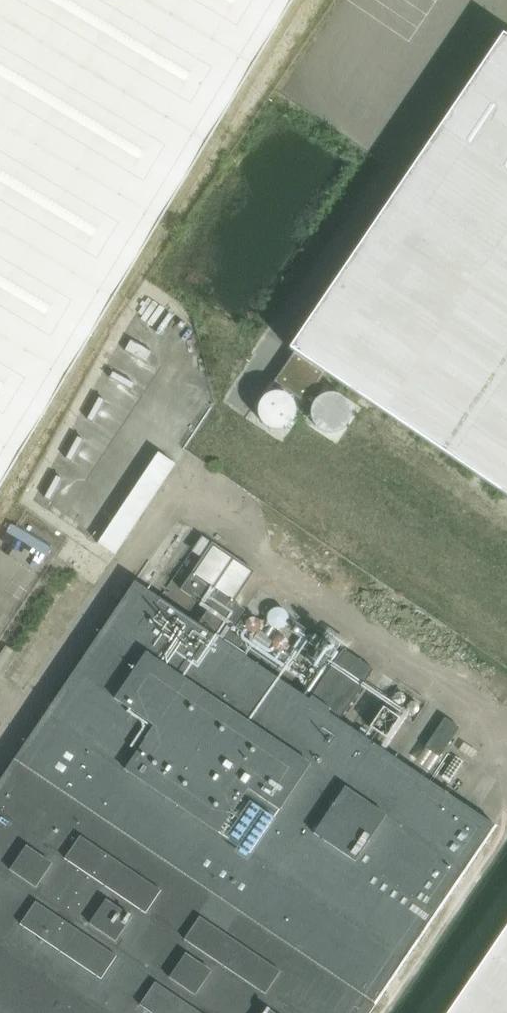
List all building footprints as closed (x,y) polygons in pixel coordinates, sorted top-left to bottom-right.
[(193,168),(293,0),(0,0),(0,489),(193,168)] [(274,381),(306,402),(325,373),(332,377),(506,496),(506,36),(503,33),(289,348),(295,352),(274,381)] [(114,552),(175,462),(157,451),(97,540),(114,552)] [(0,781),(0,1012),(370,1012),(376,1004),(496,826),(340,720),(374,669),(344,648),(341,651),(340,651),(348,640),(329,627),(324,636),(313,628),(305,639),(318,648),(310,660),(321,667),(325,661),(332,665),(309,699),(237,650),(245,639),(232,630),(246,609),(235,601),(256,570),(214,541),(212,543),(202,558),(181,589),(210,608),(198,624),(136,582),(124,598),(0,781)] [(446,717),(426,746),(440,756),(460,727),(446,717)] [(447,1012),(506,1012),(506,925),(447,1012)]
